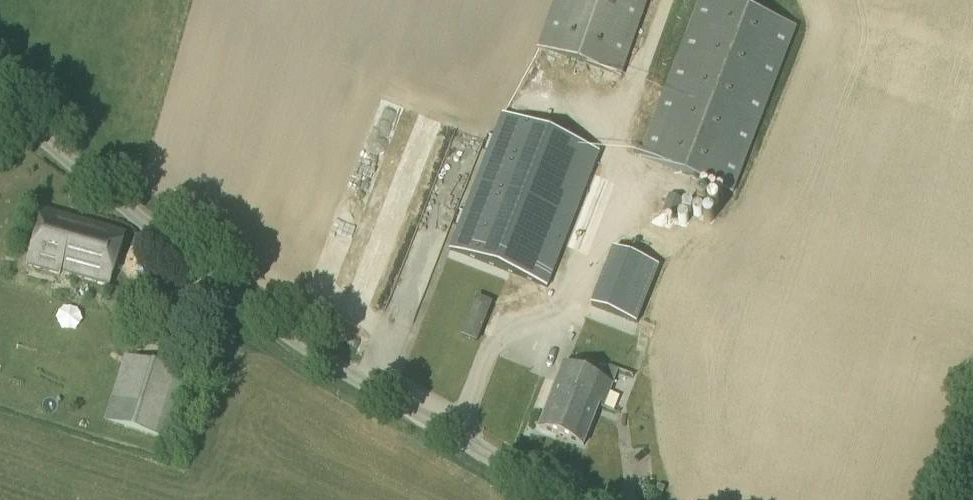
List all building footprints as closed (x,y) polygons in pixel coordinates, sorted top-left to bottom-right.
[(648,0),(554,0),(537,48),(621,77),(648,0)] [(797,31),(720,0),(703,0),(641,156),(733,193),(797,31)] [(502,115),(449,250),(547,289),(600,154),(502,115)] [(458,176),(464,167),(469,171),(476,162),(451,143),(435,163),(448,173),(450,170),(458,176)] [(390,168),(349,297),(371,304),(412,175),(390,168)] [(669,195),(662,213),(676,218),(683,201),(669,195)] [(108,288),(125,233),(45,208),(27,267),(63,278),(64,274),(108,288)] [(598,286),(591,305),(637,323),(645,304),(598,286)] [(171,442),(192,377),(124,355),(104,421),(171,442)] [(612,386),(562,367),(554,388),(538,428),(583,445),(599,406),(604,408),(612,386)]
